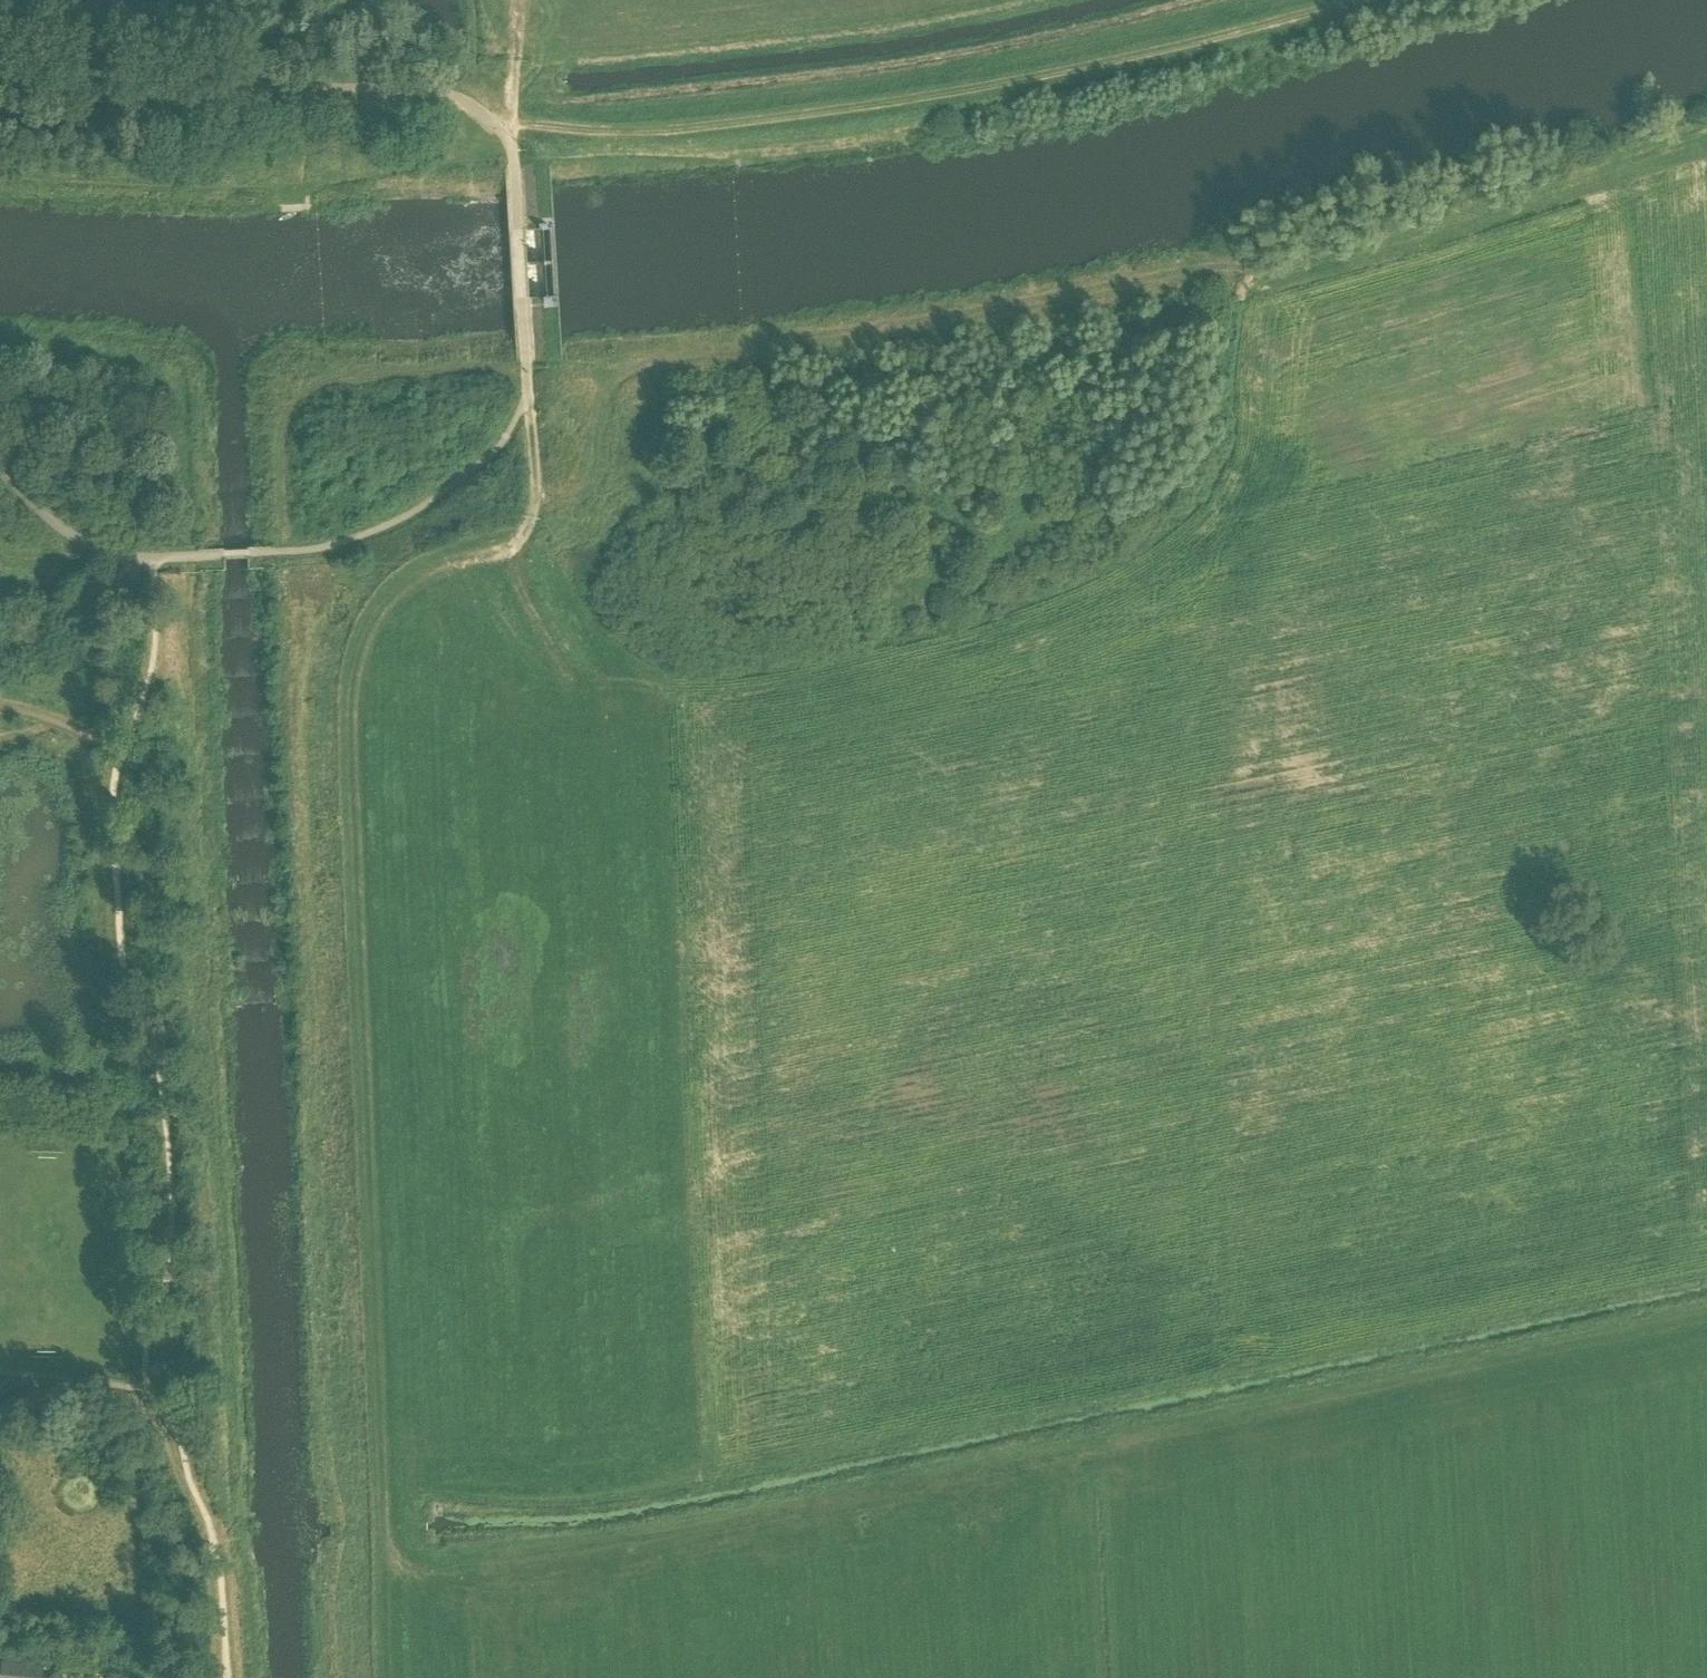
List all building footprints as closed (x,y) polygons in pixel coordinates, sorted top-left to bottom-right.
[(22,1677),(41,1677),(43,1666),(40,1666),(31,1665),(23,1664),(22,1677)]
